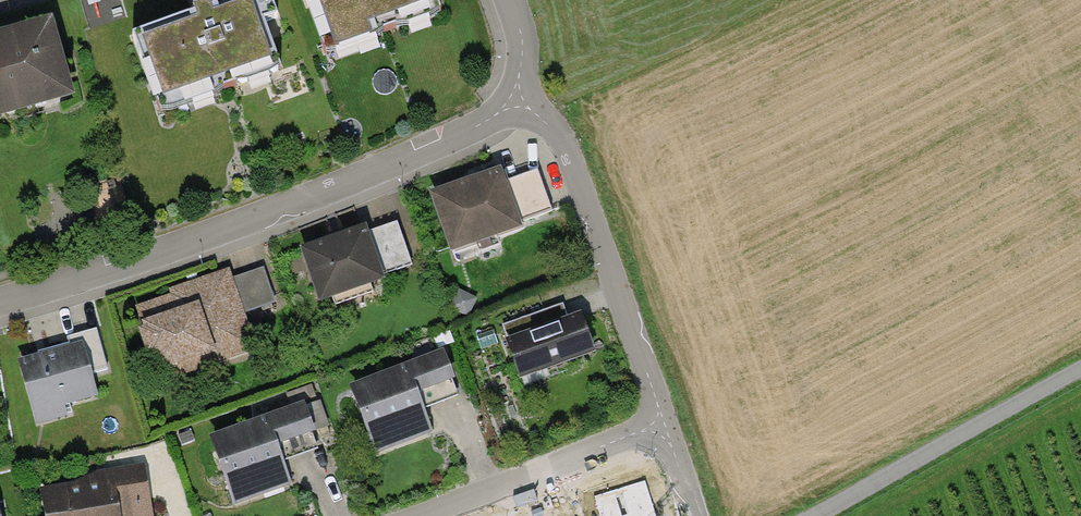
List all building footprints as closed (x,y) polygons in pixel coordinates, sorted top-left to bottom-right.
[(133,35),(160,114),(283,72),(259,0),(236,0),(133,35)] [(328,54),(451,12),(447,0),(309,0),(328,54)] [(0,39),(0,122),(86,95),(62,20),(0,39)] [(452,256),(530,229),(515,184),(511,173),(433,200),(452,256)] [(544,173),(515,184),(530,229),(560,219),(544,173)] [(403,225),(378,233),(393,277),(418,269),(403,225)] [(394,281),(393,277),(378,233),(376,227),(309,250),(327,303),(394,281)] [(266,269),(236,278),(246,311),(276,301),(266,269)] [(257,348),(246,311),(236,278),(234,272),(172,290),(174,297),(140,308),(146,327),(138,329),(147,357),(155,355),(162,377),(184,371),(186,379),(243,362),(241,353),(257,348)] [(479,297),(460,290),(454,306),(472,314),(479,297)] [(544,312),(502,327),(520,378),(593,352),(581,318),(550,329),(544,312)] [(70,345),(17,359),(34,425),(76,414),(73,406),(103,398),(97,377),(113,373),(102,329),(68,338),(70,345)] [(442,355),(353,389),(372,439),(424,419),(419,406),(456,392),(442,355)] [(302,410),(214,441),(232,490),(283,472),(278,458),(315,445),(302,410)] [(45,495),(49,515),(150,515),(141,468),(108,474),(110,484),(45,495)] [(644,480),(594,496),(601,515),(656,515),(644,480)]
